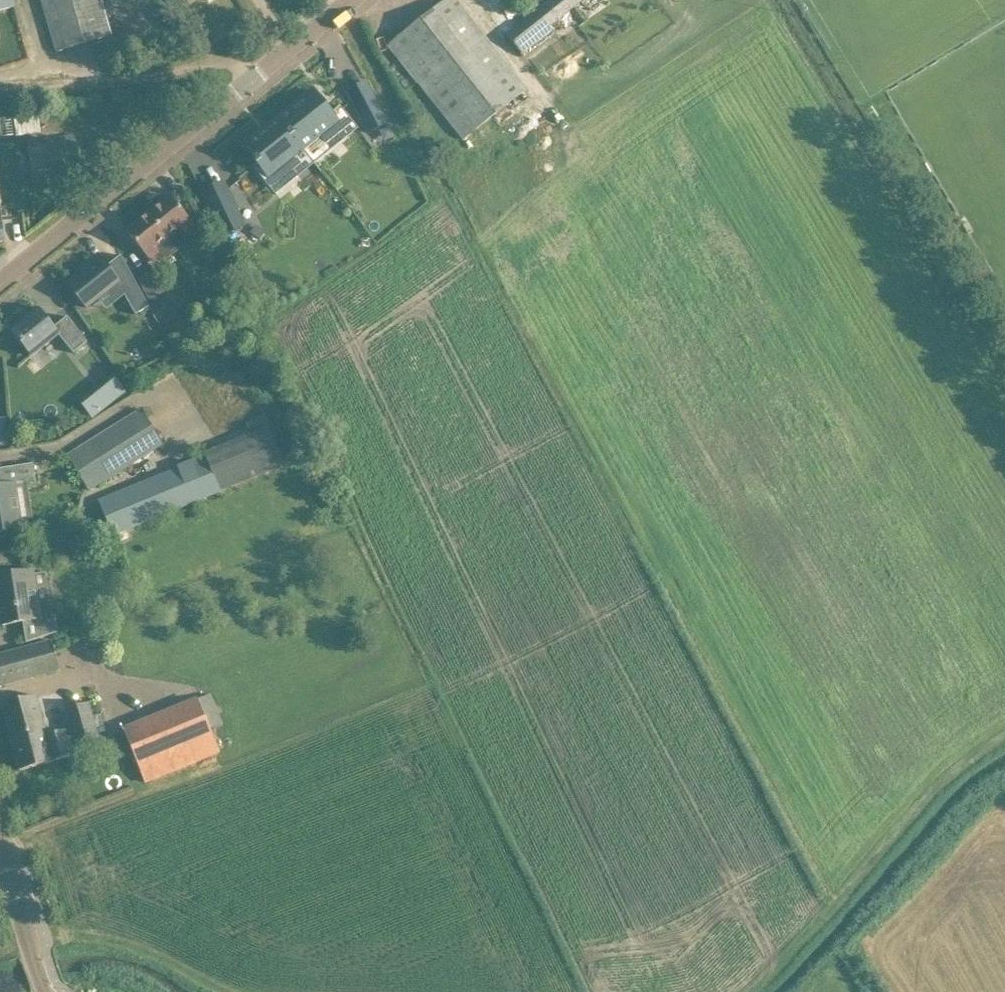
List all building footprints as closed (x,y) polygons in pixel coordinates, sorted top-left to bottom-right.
[(13,7),(11,0),(0,0),(0,11),(13,7)] [(51,33),(57,52),(111,35),(100,0),(41,0),(51,33)] [(507,35),(519,51),(523,55),(553,31),(548,25),(549,25),(559,17),(581,0),(551,0),(507,35)] [(485,114),(448,68),(429,83),(467,129),(485,114)] [(197,82),(192,86),(199,95),(204,90),(197,82)] [(371,92),(353,101),(369,133),(387,124),(371,92)] [(312,93),(278,119),(302,151),(320,137),(326,145),(342,132),(345,135),(354,128),(339,108),(329,115),(312,93)] [(16,114),(18,134),(43,132),(42,112),(16,114)] [(278,119),(244,146),(257,163),(253,167),(264,181),(287,163),(295,172),(310,160),(302,151),(278,119)] [(75,136),(27,144),(32,179),(81,171),(75,136)] [(227,189),(205,200),(223,236),(245,226),(227,189)] [(171,197),(149,214),(167,237),(178,250),(190,240),(185,233),(194,226),(183,213),(171,197)] [(149,214),(127,232),(140,248),(150,261),(159,253),(165,261),(178,250),(167,237),(149,214)] [(293,226),(252,228),(253,247),(267,247),(268,257),(294,256),(293,226)] [(86,270),(68,284),(80,300),(87,308),(98,298),(116,284),(119,282),(111,271),(98,255),(84,266),(86,270)] [(153,270),(139,278),(150,298),(164,291),(153,270)] [(135,280),(121,288),(134,312),(148,304),(135,280)] [(12,330),(33,356),(60,334),(75,352),(89,341),(69,316),(56,326),(40,307),(12,330)] [(87,401),(94,413),(131,392),(125,380),(87,401)] [(142,410),(67,456),(89,492),(164,444),(142,410)] [(205,457),(99,501),(113,534),(117,543),(131,538),(127,529),(184,506),(283,465),(275,445),(269,429),(204,455),(205,457)] [(7,537),(6,532),(22,529),(15,485),(36,482),(33,463),(0,469),(0,538),(7,537)] [(0,570),(0,626),(23,622),(26,642),(58,632),(55,615),(40,618),(33,571),(12,574),(12,569),(0,570)] [(59,670),(52,641),(0,654),(0,686),(59,670)] [(212,694),(193,702),(122,732),(144,783),(215,754),(205,732),(224,724),(212,694)] [(35,695),(22,699),(2,704),(20,771),(53,762),(71,757),(68,748),(100,739),(90,701),(65,708),(71,729),(64,731),(64,730),(46,735),(35,695)]
